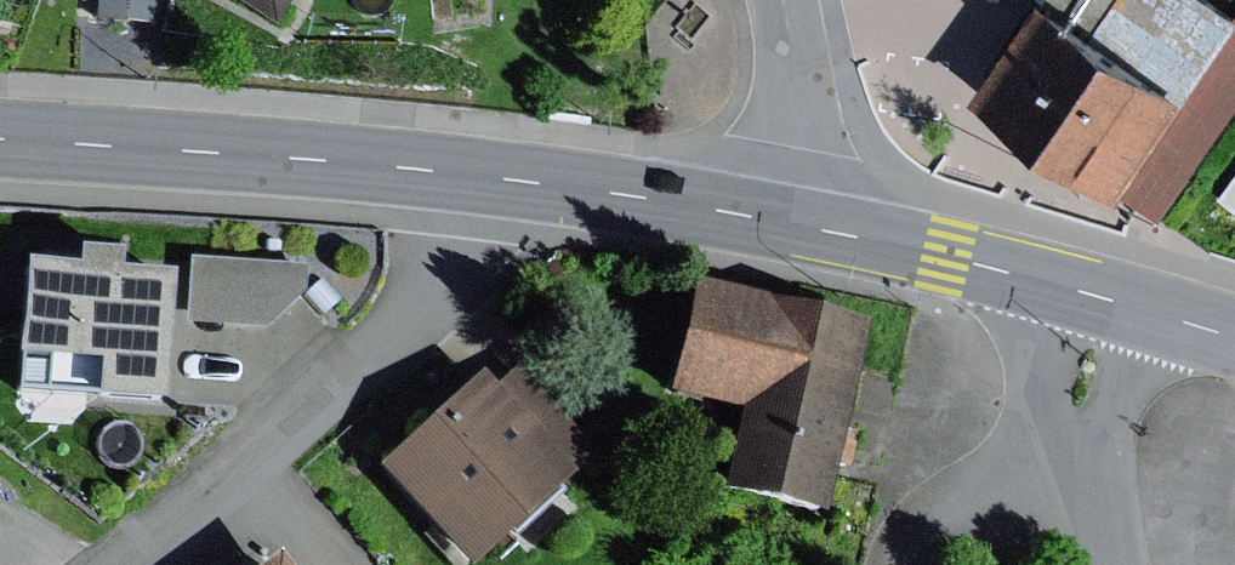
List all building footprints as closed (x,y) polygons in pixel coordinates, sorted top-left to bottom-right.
[(97,22),(155,24),(156,0),(98,0),(97,22)] [(278,26),(293,0),(234,0),(278,26)] [(1213,0),(1048,0),(981,96),(1053,145),(1124,194),(1122,192),(1234,29),(1234,15),(1213,0)] [(1122,192),(1162,219),(1234,116),(1234,29),(1122,192)] [(1220,198),(1234,209),(1234,178),(1220,198)] [(74,266),(21,263),(16,355),(98,360),(96,399),(164,403),(172,274),(119,271),(120,251),(75,249),(74,266)] [(307,263),(187,256),(183,324),(265,329),(305,292),(307,263)] [(870,323),(693,282),(666,394),(740,411),(721,493),(824,517),(840,450),(870,323)] [(379,468),(467,564),(473,564),(574,474),(567,467),(589,448),(515,366),(492,387),(482,376),(379,468)]
